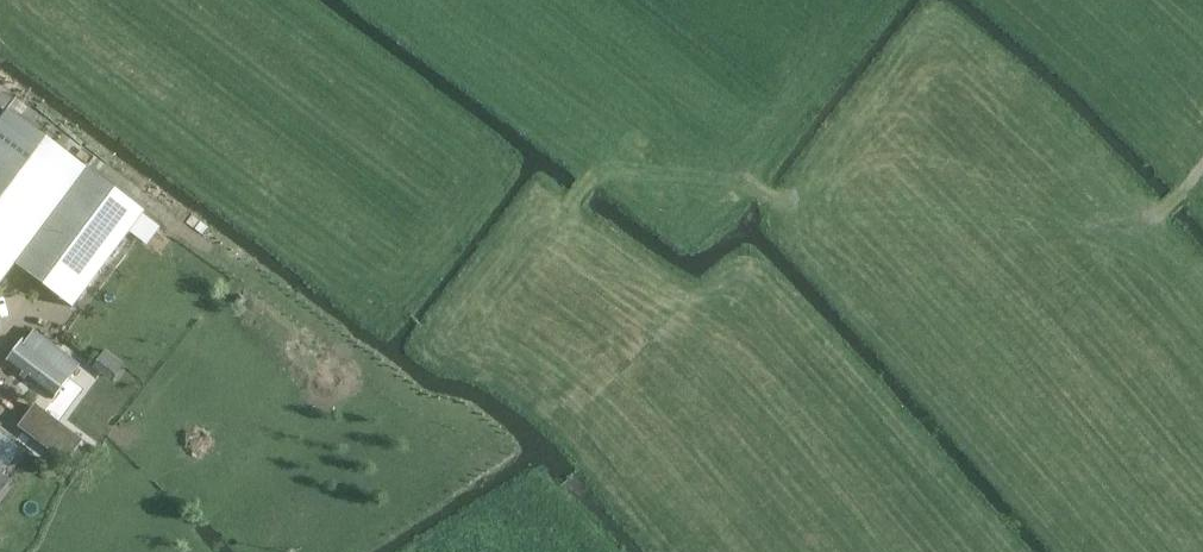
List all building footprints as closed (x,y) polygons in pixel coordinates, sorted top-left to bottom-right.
[(17,264),(88,169),(9,110),(0,122),(0,287),(17,264)] [(88,169),(17,264),(73,307),(144,214),(146,212),(138,206),(88,169)] [(6,360),(56,398),(69,378),(20,341),(6,360)] [(36,403),(18,426),(66,462),(83,440),(36,403)] [(23,447),(0,430),(0,476),(23,447)]
